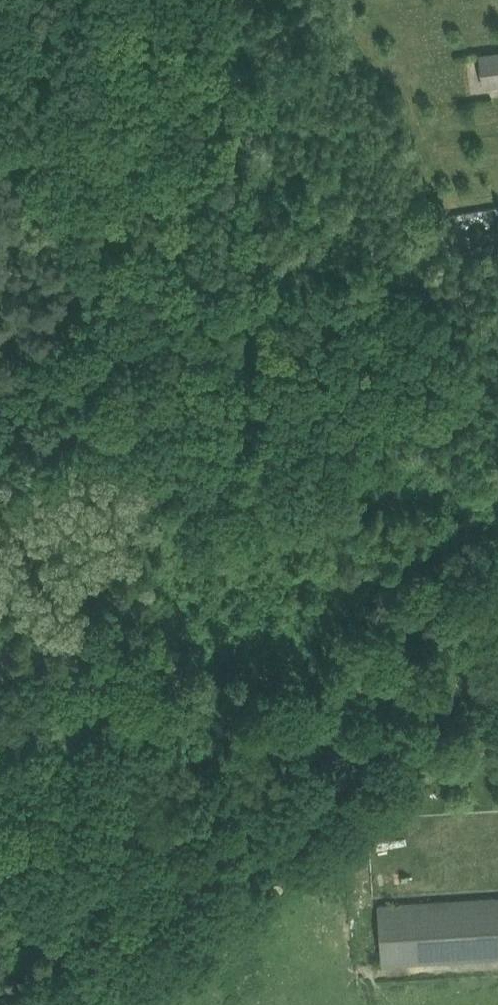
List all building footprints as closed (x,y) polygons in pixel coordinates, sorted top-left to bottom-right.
[(497,85),(497,53),(482,55),(487,86),(497,85)] [(379,903),(382,964),(497,957),(497,895),(379,903)]
